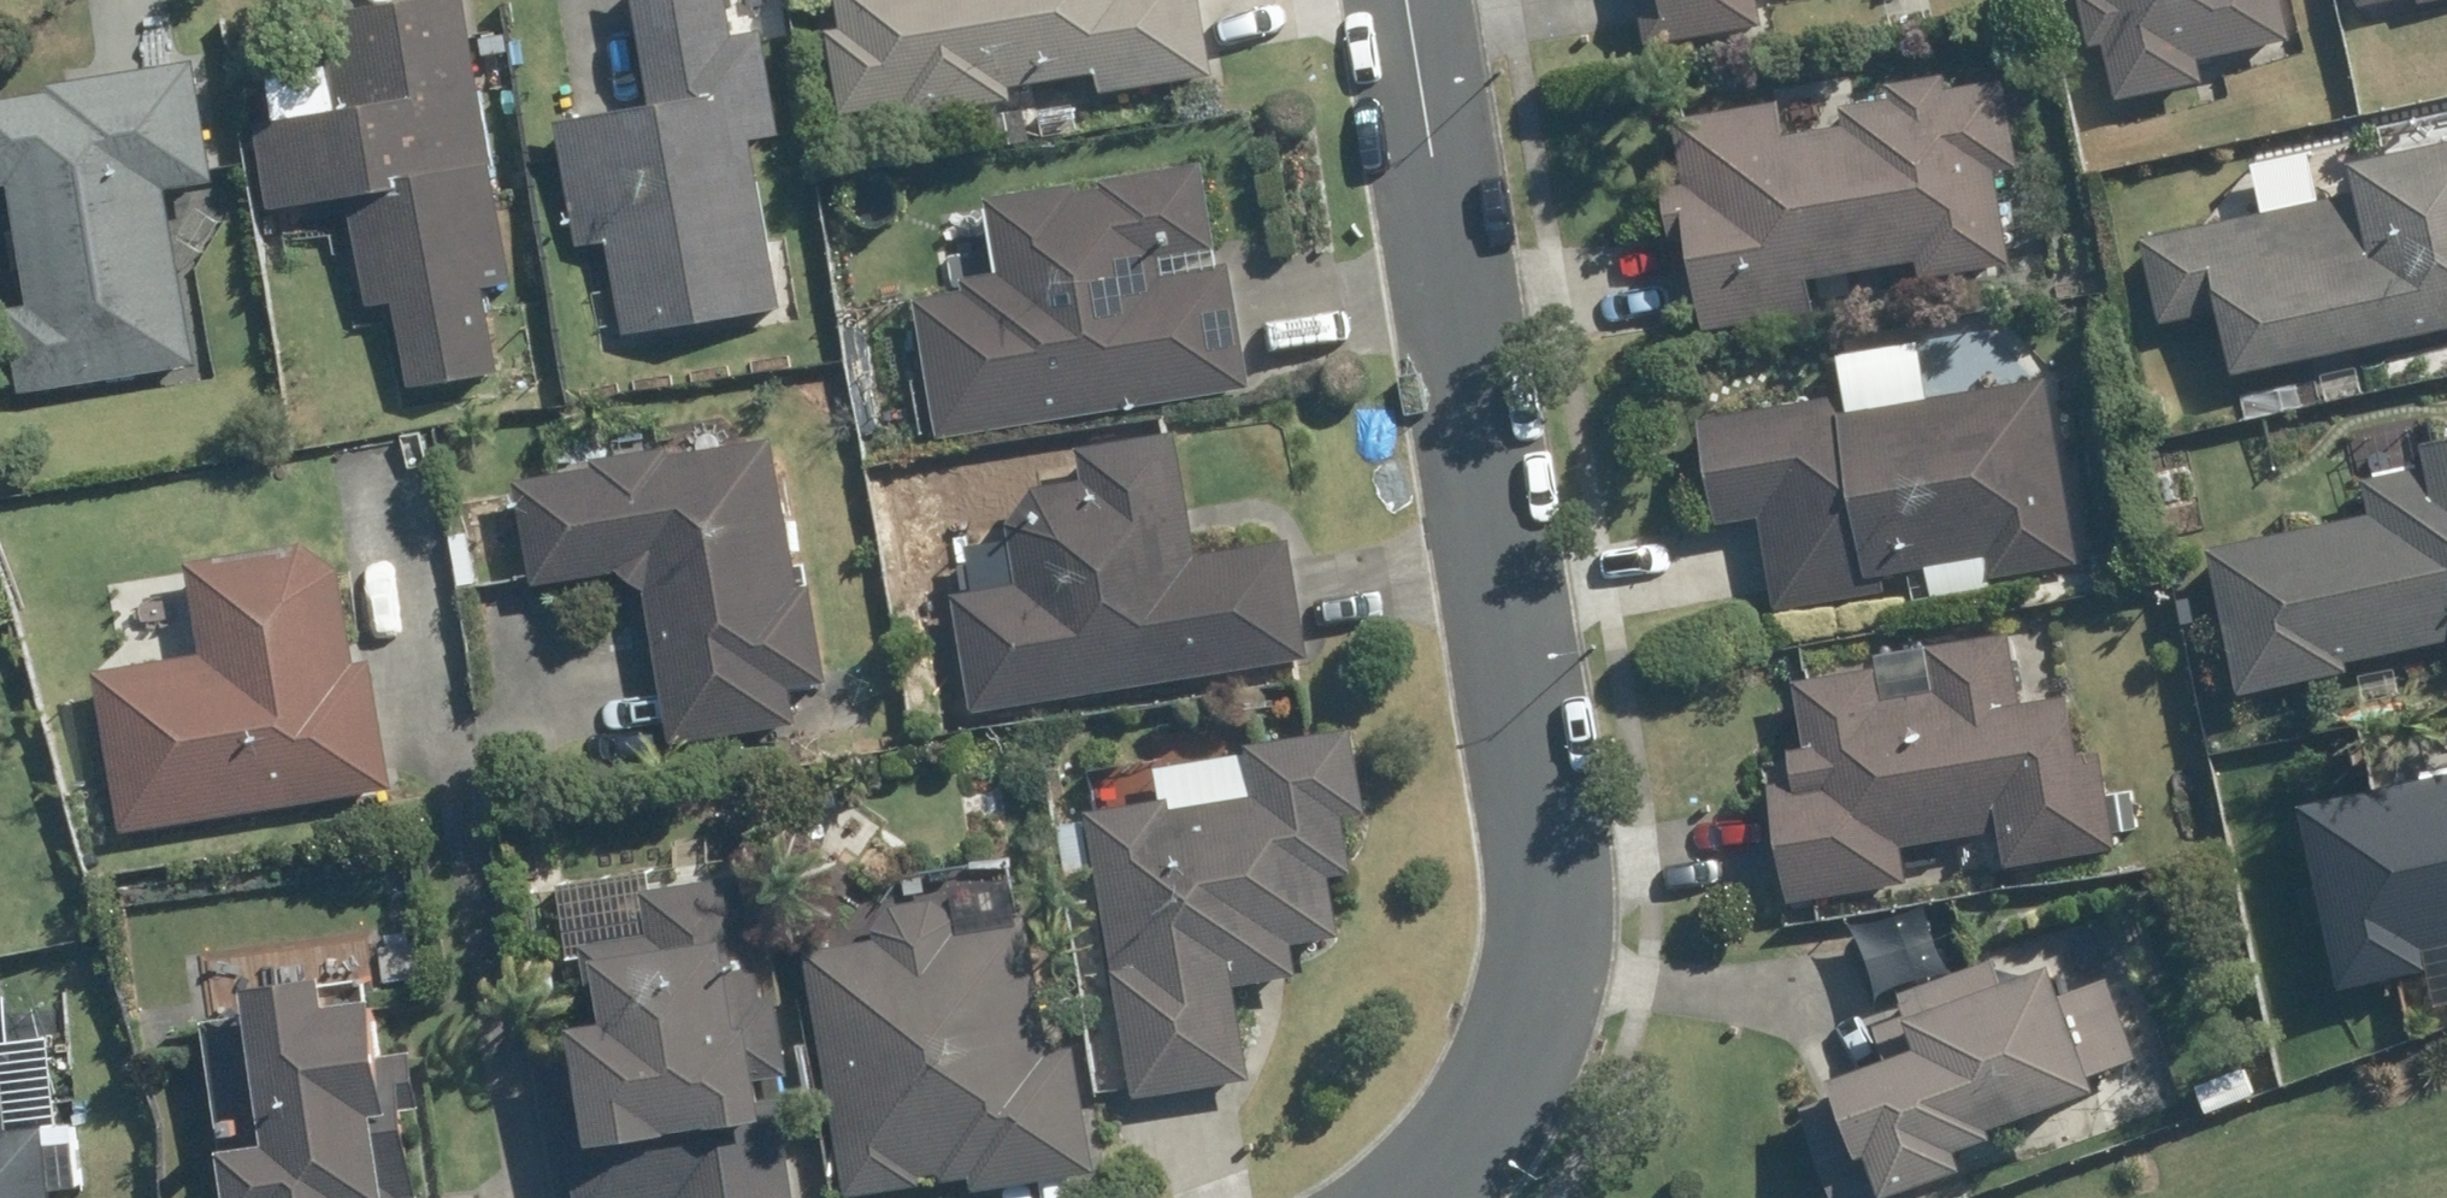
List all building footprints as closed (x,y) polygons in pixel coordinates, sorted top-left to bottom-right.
[(332,108),(247,123),(263,211),(342,196),(362,308),(392,302),(406,386),(490,371),(475,287),(504,282),(454,0),(413,0),(332,14),(337,50),(323,53),(332,108)] [(645,103),(553,121),(577,243),(603,238),(621,338),(772,309),(741,142),(773,136),(753,30),(724,37),(718,0),(626,0),(645,103)] [(835,30),(822,33),(835,112),(897,102),(899,117),(1003,101),(1000,86),(1090,72),(1094,93),(1205,76),(1193,0),(830,0),(835,30)] [(1640,46),(1756,26),(1751,0),(1633,0),(1640,46)] [(1881,2),(1886,26),(1923,19),(1919,0),(1891,0),(1881,2)] [(2084,45),(2102,40),(2115,100),(2197,80),(2193,63),(2284,41),(2275,0),(2074,0),(2084,45)] [(2354,8),(2391,0),(2352,0),(2354,8)] [(0,311),(0,314),(14,395),(190,366),(165,211),(201,204),(198,184),(207,183),(186,63),(49,86),(51,91),(0,100),(0,183),(2,183),(22,308),(0,311)] [(1770,105),(1671,121),(1681,185),(1654,190),(1661,237),(1680,234),(1696,326),(1804,309),(1799,278),(1911,259),(1915,280),(2003,264),(1987,173),(2012,170),(1996,81),(1938,90),(1936,76),(1881,86),(1884,100),(1835,108),(1837,126),(1775,137),(1770,105)] [(1017,110),(978,118),(985,150),(1024,144),(1017,110)] [(2341,163),(2349,199),(2137,242),(2153,324),(2213,311),(2225,373),(2446,328),(2446,141),(2341,163)] [(1199,172),(1116,186),(1118,193),(1073,200),(1073,193),(1003,204),(1014,279),(978,284),(979,296),(932,304),(951,424),(1245,376),(1227,268),(1161,278),(1155,251),(1210,241),(1199,172)] [(1841,398),(1697,419),(1712,523),(1756,516),(1770,609),(1879,593),(1877,574),(1980,559),(1983,576),(2068,563),(2041,382),(1842,411),(1841,398)] [(1001,526),(1010,587),(948,597),(966,711),(1304,658),(1285,542),(1187,556),(1168,433),(1072,447),(1077,483),(1026,491),(1001,526)] [(2358,482),(2365,516),(2200,551),(2231,694),(2340,671),(2339,664),(2446,641),(2446,439),(2415,446),(2420,469),(2358,482)] [(667,590),(693,744),(817,723),(811,690),(848,684),(831,586),(817,589),(792,442),(688,460),(687,448),(611,461),(612,470),(534,482),(553,584),(639,570),(667,590)] [(515,491),(471,494),(475,559),(519,556),(515,491)] [(182,562),(197,655),(89,672),(115,833),(383,788),(363,661),(347,664),(331,570),(296,544),(182,562)] [(1872,672),(1790,683),(1799,749),(1782,750),(1785,784),(1768,786),(1783,898),(1900,884),(1895,845),(1993,832),(1998,864),(2109,850),(2096,750),(2069,755),(2061,698),(2014,704),(2005,637),(1924,648),(1931,696),(1876,702),(1872,672)] [(1341,730),(1240,748),(1248,798),(1164,811),(1163,798),(1080,813),(1082,822),(1052,826),(1060,875),(1090,870),(1126,1097),(1242,1077),(1227,988),(1288,978),(1283,946),(1332,938),(1321,876),(1343,873),(1334,815),(1354,812),(1341,730)] [(2292,807),(2331,990),(2420,970),(2416,950),(2446,944),(2446,775),(2292,807)] [(641,937),(576,946),(587,1025),(557,1030),(573,1137),(560,1139),(569,1197),(788,1197),(770,1078),(782,1077),(769,993),(750,996),(732,874),(633,890),(641,937)] [(866,930),(869,943),(800,954),(840,1197),(961,1176),(965,1196),(1088,1175),(1067,1049),(1041,1054),(1017,917),(948,928),(947,917),(924,901),(884,907),(866,930)] [(574,948),(534,948),(534,1014),(574,1014),(574,948)] [(1878,1060),(1819,1082),(1824,1100),(1797,1110),(1829,1197),(1876,1197),(1951,1172),(1944,1152),(1980,1138),(1978,1130),(2082,1092),(2075,1076),(2128,1057),(2101,980),(2049,1001),(2036,967),(1993,982),(1988,964),(1895,996),(1902,1014),(1867,1026),(1878,1060)] [(401,1111),(409,1111),(403,1054),(364,1059),(358,1005),(310,1009),(307,981),(230,988),(234,1019),(195,1023),(214,1197),(410,1197),(401,1111)] [(60,1125),(20,1126),(18,1042),(0,1043),(0,1197),(61,1197),(60,1125)] [(2237,1068),(2190,1085),(2199,1112),(2247,1095),(2237,1068)]
